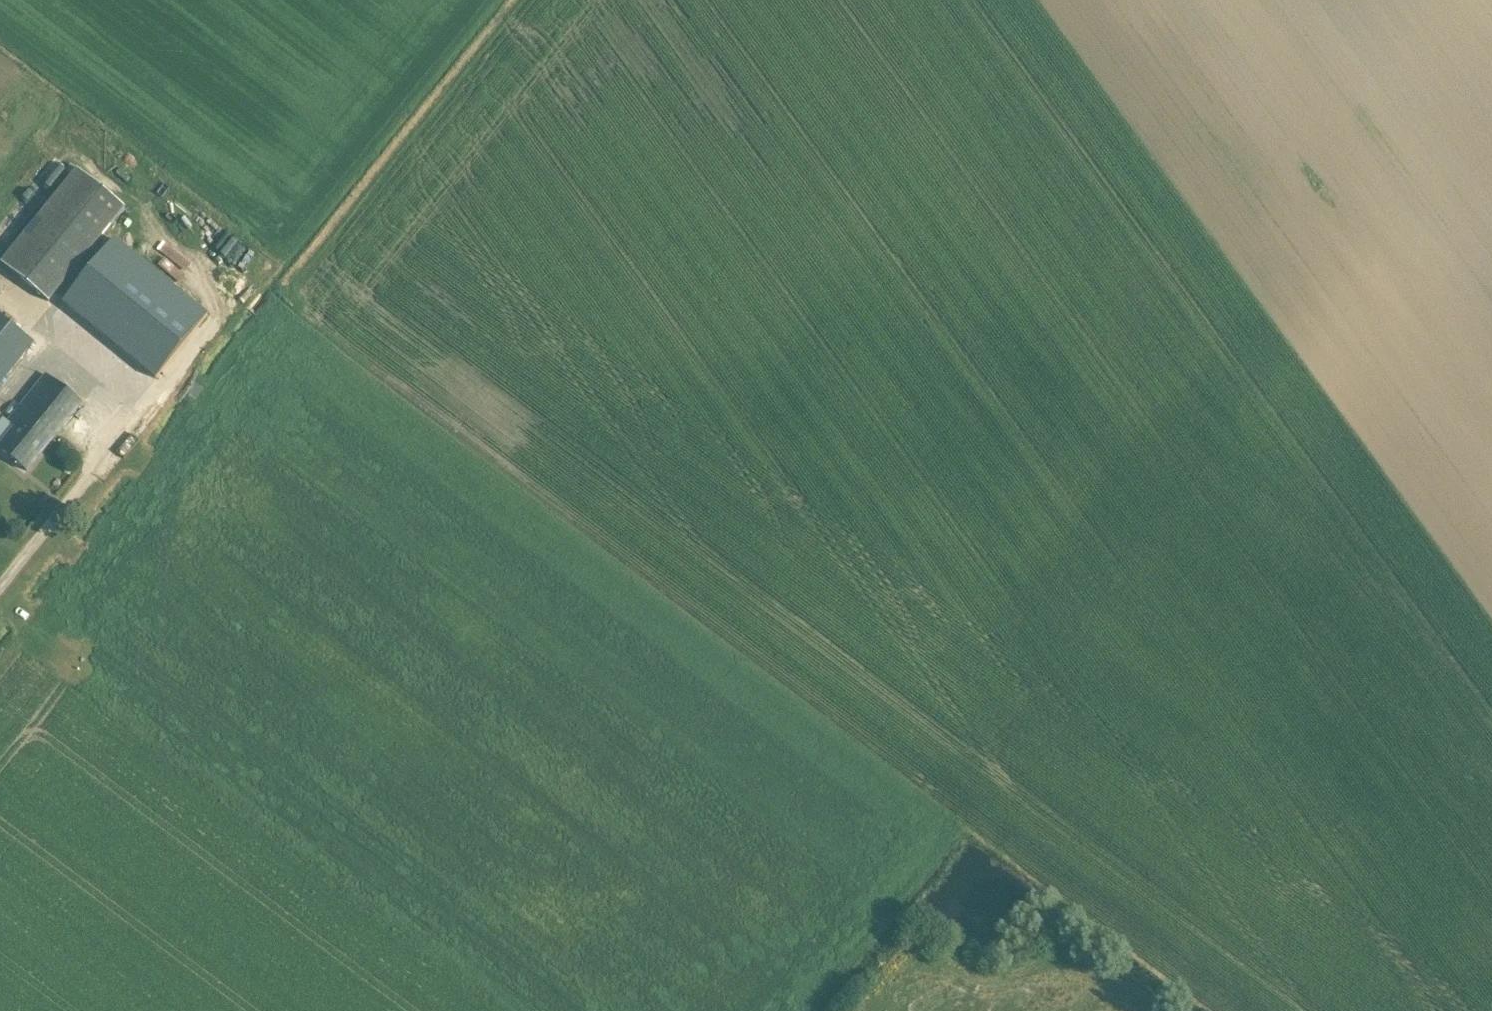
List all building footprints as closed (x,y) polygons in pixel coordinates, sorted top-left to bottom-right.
[(2,263),(50,302),(125,209),(77,170),(2,263)] [(63,304),(156,379),(208,315),(115,239),(63,304)] [(35,343),(0,315),(0,386),(35,343)] [(82,404),(47,375),(9,421),(16,427),(0,447),(0,449),(28,471),(82,404)]
